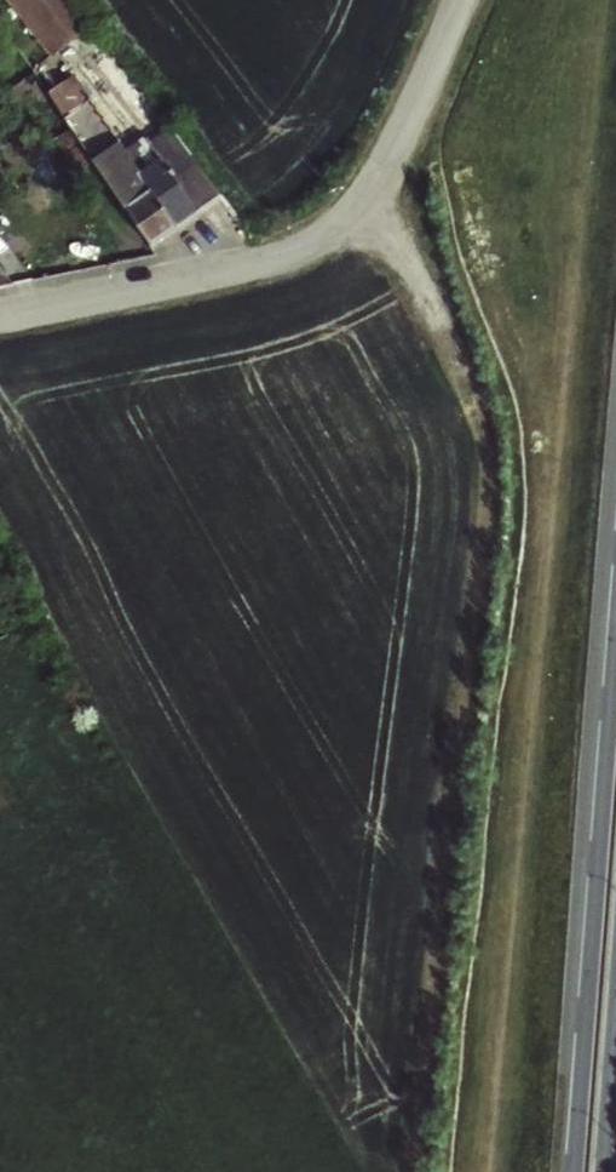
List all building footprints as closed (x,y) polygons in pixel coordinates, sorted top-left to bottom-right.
[(82,0),(30,0),(62,49),(64,52),(100,27),(82,0)] [(73,84),(55,95),(151,248),(226,201),(196,161),(153,188),(115,129),(106,135),(73,84)] [(31,161),(51,194),(78,178),(59,145),(31,161)] [(16,287),(0,266),(0,291),(16,287)]
